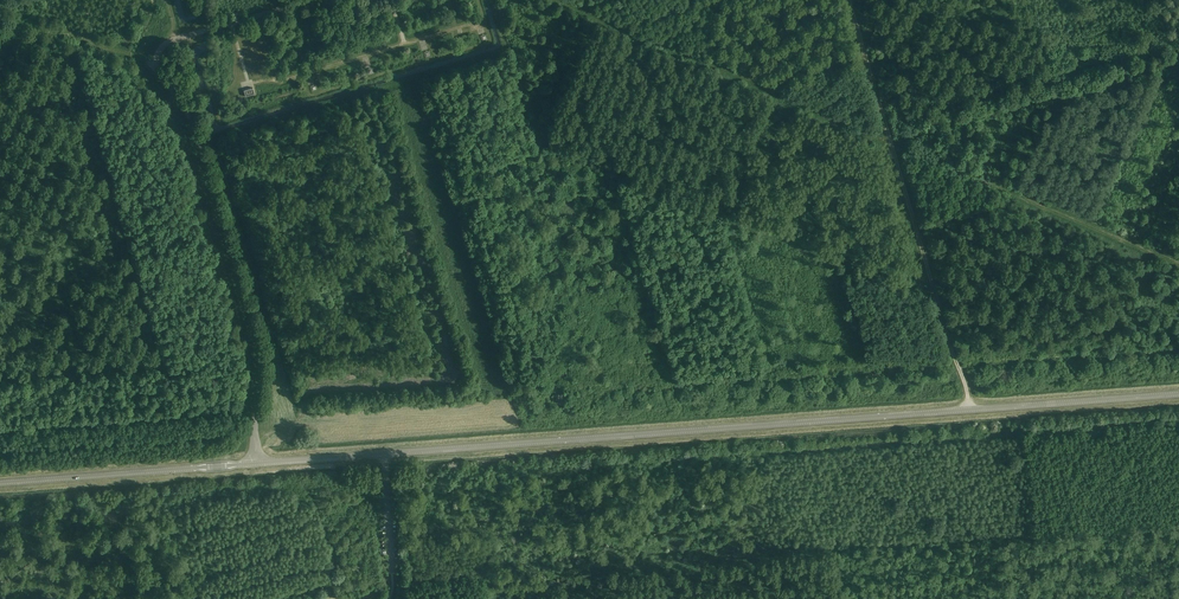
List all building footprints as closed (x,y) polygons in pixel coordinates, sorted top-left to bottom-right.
[(254,91),(253,88),(244,90),(245,96),(250,95),(249,92),(254,91)]
